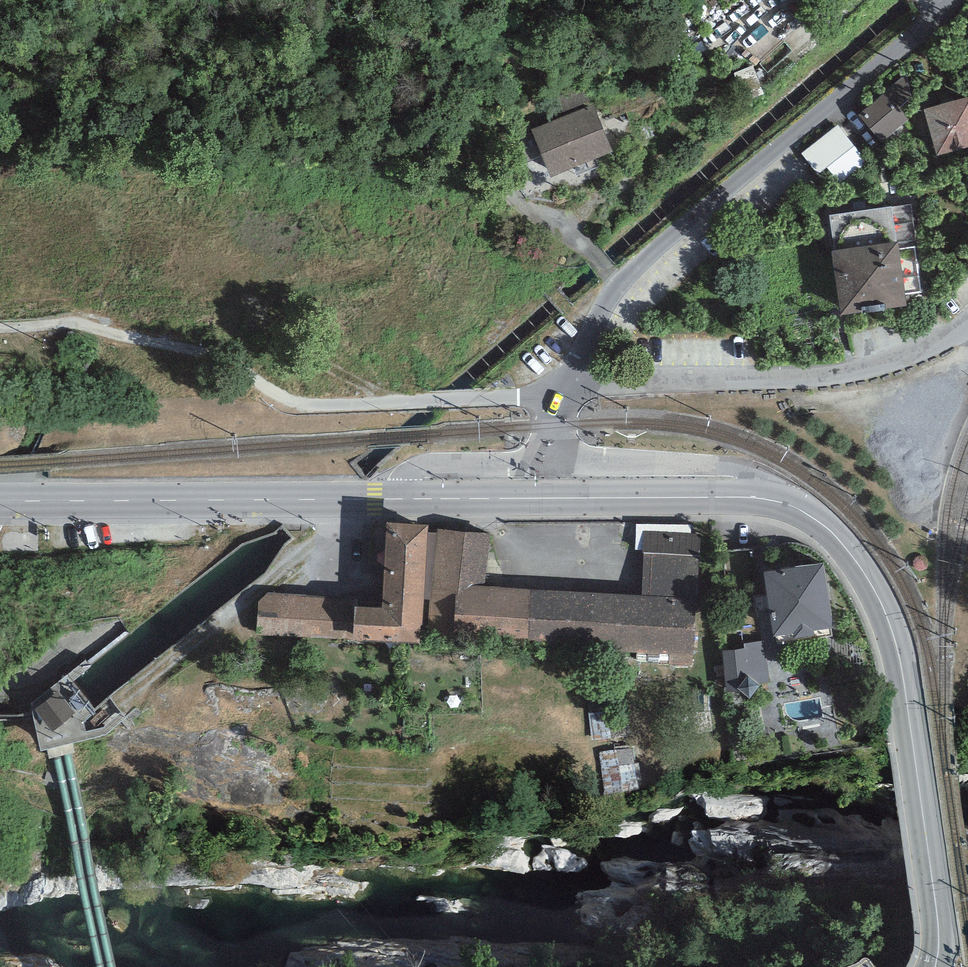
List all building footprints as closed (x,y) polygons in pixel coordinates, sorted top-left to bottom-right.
[(888,94),(864,114),(882,137),(907,117),(888,94)] [(923,109),(937,156),(967,147),(967,96),(923,109)] [(614,154),(594,104),(531,128),(550,178),(614,154)] [(841,129),(806,156),(823,177),(858,150),(841,129)] [(907,204),(827,217),(842,306),(922,292),(907,204)] [(421,644),(426,526),(386,524),(382,607),(356,606),(354,641),(421,644)] [(488,534),(436,530),(429,639),(694,656),(702,534),(644,531),(640,595),(485,585),(488,534)] [(832,627),(824,564),(763,572),(774,646),(814,640),(813,630),(832,627)] [(354,641),(356,606),(357,598),(268,592),(260,600),(256,634),(354,641)] [(128,630),(124,625),(31,701),(40,745),(106,729),(125,714),(108,693),(94,705),(72,678),(128,630)] [(769,646),(726,651),(732,696),(775,691),(769,646)] [(585,682),(593,740),(631,735),(628,715),(610,717),(605,680),(585,682)] [(631,747),(600,752),(607,795),(638,790),(631,747)]
